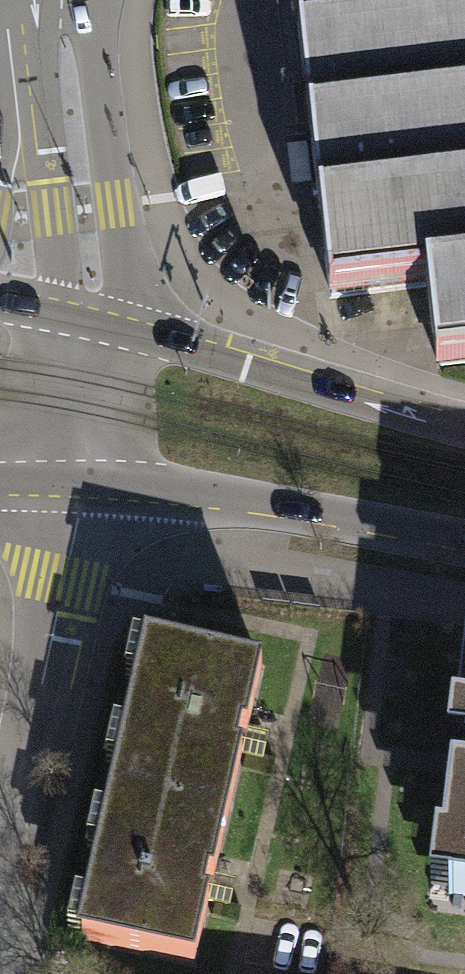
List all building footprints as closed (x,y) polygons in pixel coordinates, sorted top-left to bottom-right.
[(329,298),(427,286),(436,367),(464,363),(464,0),(294,0),(329,298)] [(90,902),(81,940),(194,965),(209,900),(204,899),(206,889),(209,879),(213,880),(240,763),(235,762),(237,752),(239,742),(245,743),(262,668),(150,642),(141,679),(136,678),(85,901),(90,902)] [(451,775),(442,846),(454,847),(448,895),(464,897),(464,777),(451,775)]
